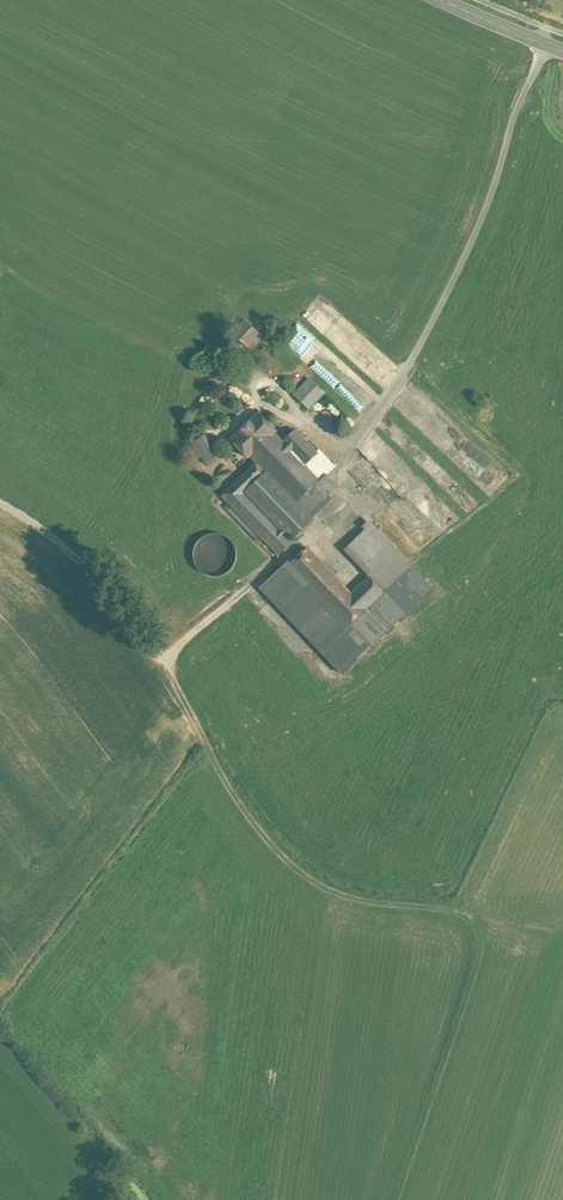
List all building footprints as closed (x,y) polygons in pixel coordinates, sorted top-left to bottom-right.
[(264,337),(245,319),(232,333),(252,351),(264,337)] [(309,378),(294,395),(309,409),(325,392),(309,378)] [(260,412),(230,439),(231,440),(248,458),(250,456),(257,463),(284,442),(275,432),(277,430),(260,413),(260,412)] [(296,430),(284,442),(257,463),(266,472),(296,503),(320,480),(304,464),(317,452),(296,430)] [(205,434),(192,443),(207,464),(219,455),(205,434)] [(319,450),(317,452),(304,464),(320,480),(320,481),(327,474),(335,467),(319,450)] [(289,537),(245,492),(266,472),(257,463),(222,496),(263,539),(279,555),(293,542),(289,537)] [(296,503),(266,472),(245,492),(289,537),(309,517),(307,515),(296,503)] [(320,480),(296,503),(307,515),(338,486),(327,474),(320,481),(320,480)] [(263,539),(229,503),(225,506),(260,542),(263,539)] [(411,565),(372,523),(350,544),(368,563),(369,576),(384,591),(411,565)] [(235,563),(237,555),(235,546),(230,539),(223,535),(215,533),(207,535),(200,540),(195,547),(193,555),(195,563),(200,570),(207,575),(215,576),(224,575),(231,570),(235,563)] [(368,563),(350,544),(345,549),(369,576),(368,563)] [(339,580),(307,547),(289,565),(320,598),(339,580)] [(320,598),(289,565),(262,589),(343,674),(369,649),(347,626),(333,611),(320,598)] [(384,591),(365,609),(387,631),(433,587),(411,565),(384,591)] [(351,593),(333,611),(347,626),(365,609),(384,591),(369,576),(351,593)] [(339,580),(320,598),(333,611),(351,593),(339,580)] [(365,609),(347,626),(369,649),(387,631),(365,609)]
